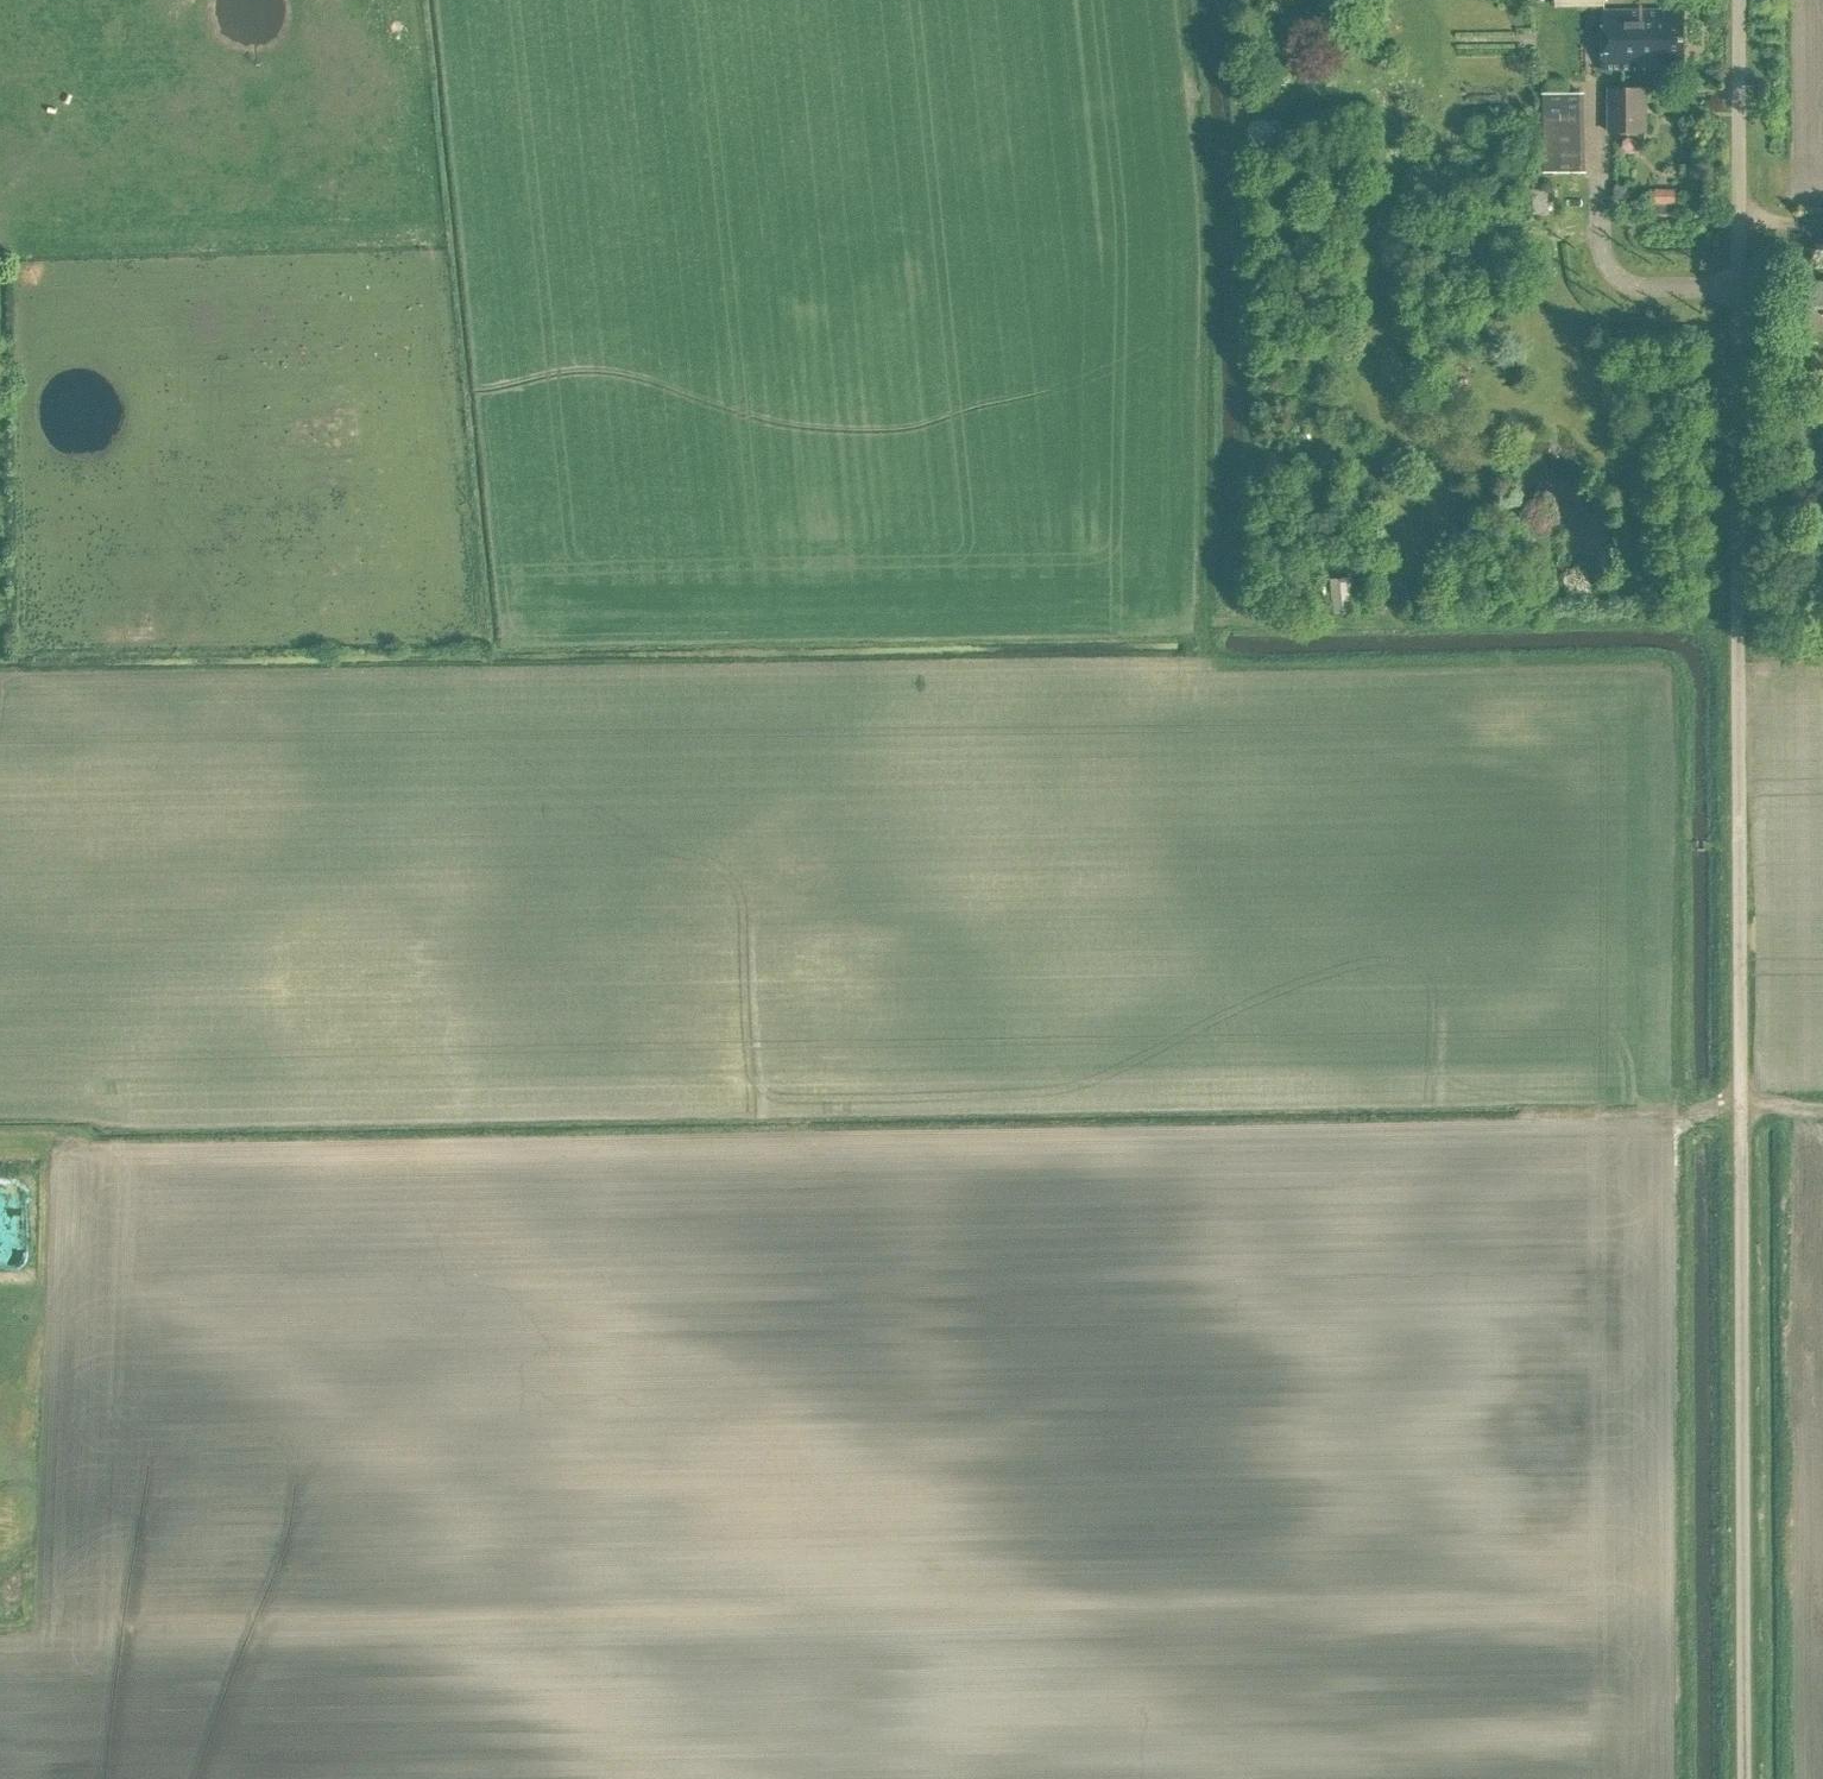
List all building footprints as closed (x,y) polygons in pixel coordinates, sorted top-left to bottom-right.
[(1646,74),(1687,73),(1685,23),(1677,23),(1676,10),(1652,11),(1652,15),(1606,16),(1608,80),(1646,79),(1646,74)] [(1615,138),(1650,137),(1649,93),(1614,94),(1615,138)] [(1549,174),(1589,173),(1587,119),(1547,121),(1549,174)] [(1629,186),(1616,187),(1617,200),(1630,199),(1629,186)] [(1655,190),(1655,204),(1669,205),(1676,205),(1676,190),(1655,190)] [(1809,293),(1810,335),(1822,334),(1822,293),(1809,293)] [(1335,615),(1335,616),(1338,615),(1353,614),(1352,604),(1349,578),(1332,579),(1334,604),(1335,615)]
